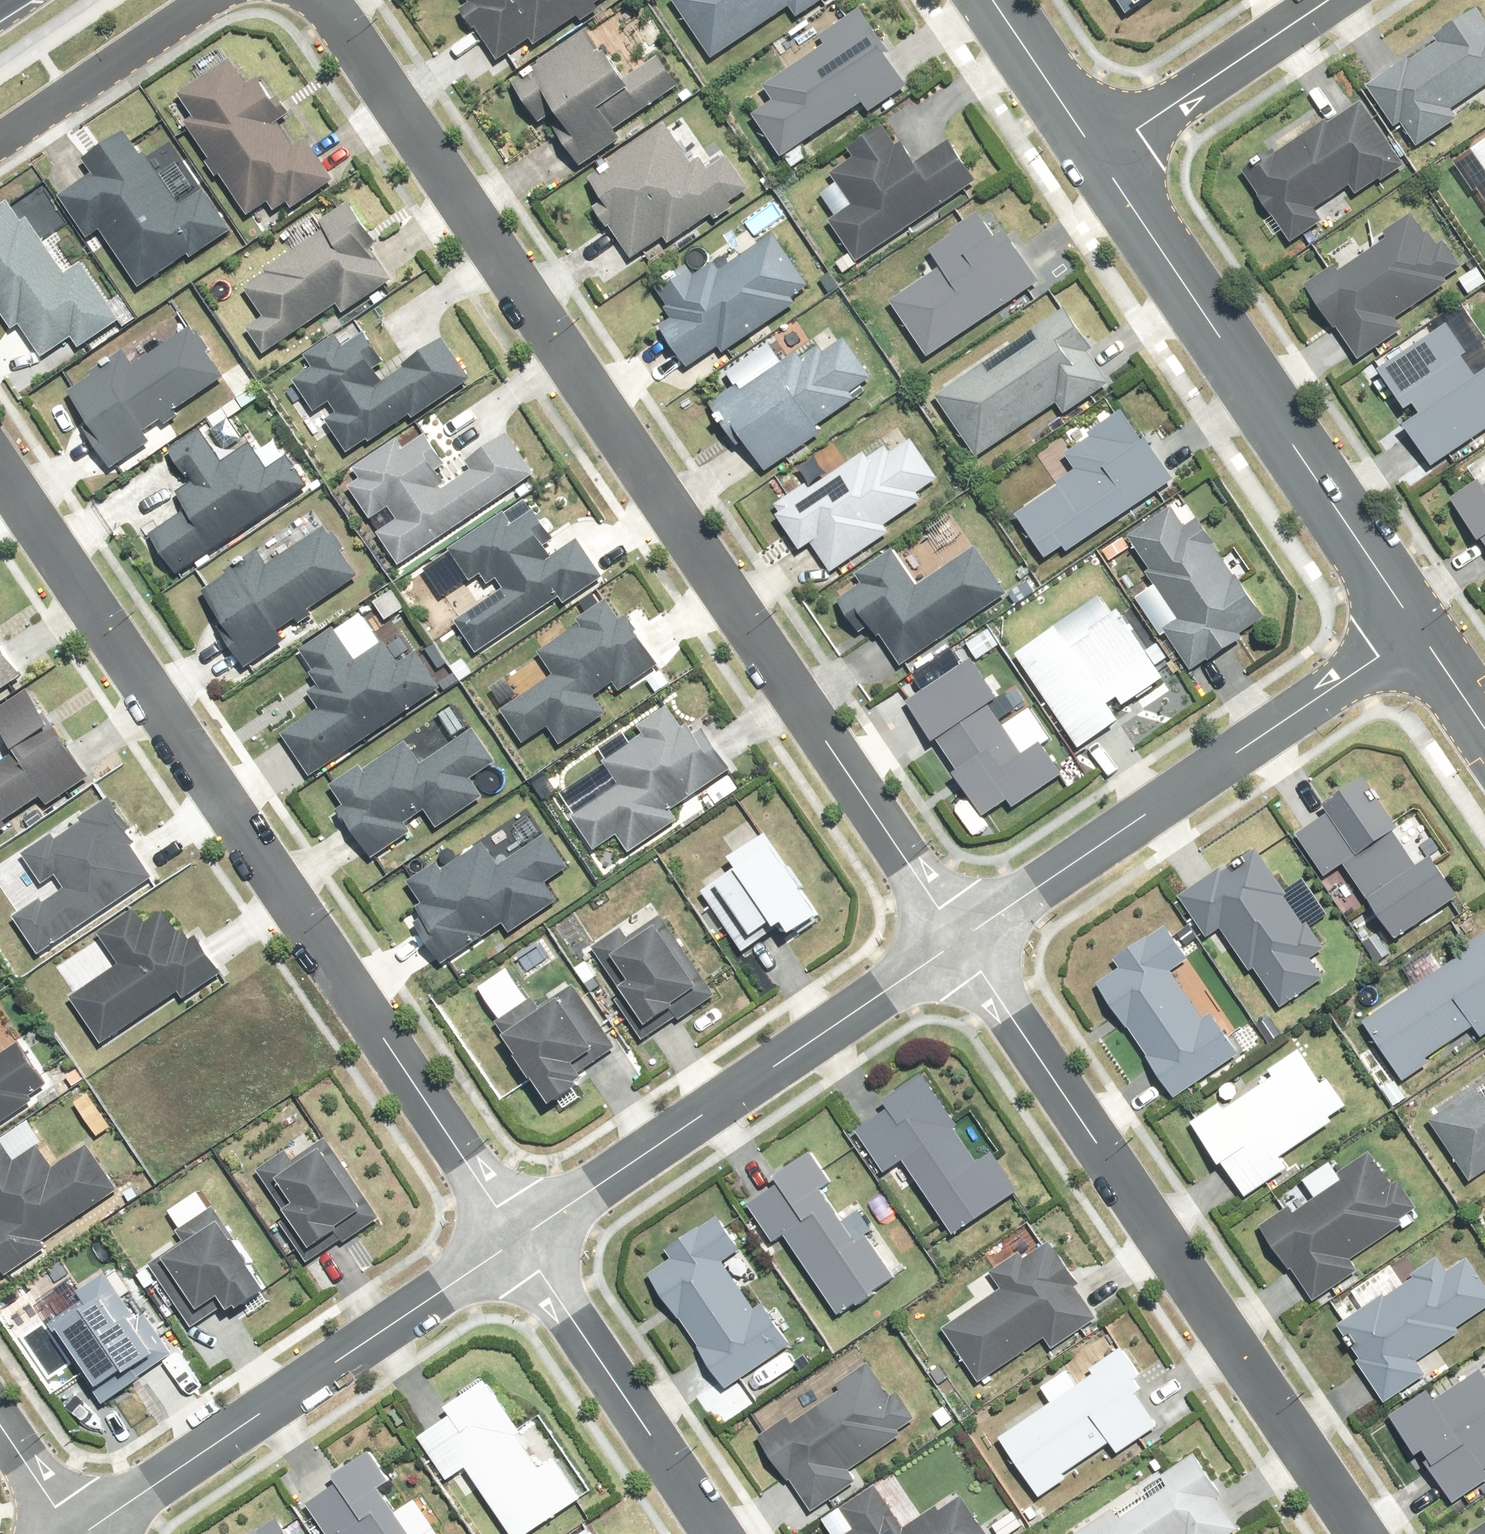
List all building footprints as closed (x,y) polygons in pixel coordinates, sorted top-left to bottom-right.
[(468,3),(454,13),(491,64),(505,54),(512,65),(602,0),(466,0),(468,3)] [(710,57),(785,7),(794,21),(824,0),(671,0),(710,57)] [(1126,19),(1155,0),(1114,0),(1126,19)] [(1364,87),(1392,127),(1399,122),(1413,145),(1456,118),(1455,115),(1478,101),(1484,114),(1484,23),(1476,9),(1447,26),(1451,33),(1364,87)] [(792,174),(817,157),(805,139),(857,103),(869,121),(871,119),(868,115),(907,88),(854,12),(807,44),(811,51),(759,87),(769,101),(745,117),(774,160),(780,157),(792,174)] [(608,134),(674,86),(655,61),(620,86),(581,32),(506,86),(526,113),(532,109),(577,171),(615,143),(608,134)] [(275,120),(285,113),(274,98),(269,102),(253,79),(246,84),(229,59),(172,97),(188,119),(179,125),(243,219),(264,205),(270,214),(283,205),(288,212),(332,182),(323,170),(303,140),(293,146),(275,120)] [(1397,162),(1358,103),(1328,122),(1324,117),(1240,172),(1286,244),(1320,222),(1311,207),(1345,186),(1350,193),(1397,162)] [(596,207),(592,210),(627,260),(659,238),(664,246),(706,217),(711,224),(732,209),(728,203),(747,190),(725,158),(704,172),(693,156),(687,161),(662,125),(579,182),(596,207)] [(893,146),(880,126),(844,151),(849,159),(825,175),(833,187),(822,194),(836,214),(825,221),(854,262),(973,180),(945,139),(913,161),(899,141),(893,146)] [(132,287),(186,251),(190,259),(229,233),(224,225),(229,222),(172,138),(139,160),(122,134),(81,161),(90,174),(56,197),(85,241),(96,233),(132,287)] [(1466,153),(1484,179),(1484,140),(1466,153)] [(0,201),(0,328),(5,337),(21,326),(38,353),(70,332),(78,338),(117,314),(84,263),(63,277),(9,195),(0,201)] [(279,234),(292,252),(239,288),(258,319),(242,330),(258,355),(334,306),(340,313),(388,282),(366,249),(374,244),(347,203),(323,219),(316,209),(279,234)] [(918,268),(924,276),(888,302),(927,358),(1035,284),(998,231),(988,238),(971,214),(944,233),(947,237),(925,252),(931,260),(918,268)] [(1385,244),(1367,255),(1354,237),(1327,255),(1333,264),(1300,285),(1352,365),(1404,331),(1393,314),(1461,269),(1443,242),(1432,249),(1409,214),(1378,234),(1385,244)] [(653,291),(663,304),(656,309),(666,322),(654,331),(681,368),(711,346),(718,356),(808,290),(768,236),(717,274),(711,266),(694,279),(685,267),(653,291)] [(1454,281),(1464,298),(1484,285),(1484,284),(1476,268),(1454,281)] [(987,375),(980,363),(931,396),(972,456),(973,459),(1053,405),(1060,415),(1104,386),(1096,372),(1098,371),(1058,311),(1025,332),(1033,344),(987,375)] [(1445,322),(1373,368),(1399,410),(1407,405),(1414,415),(1399,424),(1424,464),(1484,425),(1484,370),(1479,373),(1445,322)] [(132,366),(121,351),(64,391),(114,461),(145,439),(142,434),(222,376),(187,327),(132,366)] [(468,380),(462,373),(440,341),(377,384),(367,369),(377,363),(358,336),(335,352),(325,338),(299,356),(309,371),(290,384),(309,413),(325,402),(334,414),(324,421),(347,453),(405,412),(410,420),(468,380)] [(741,392),(737,387),(705,407),(726,440),(733,436),(756,474),(817,435),(812,427),(849,403),(844,395),(868,381),(842,341),(819,356),(812,346),(741,392)] [(485,401),(445,428),(464,457),(504,429),(485,401)] [(1042,560),(1057,550),(1062,557),(1172,483),(1145,444),(1139,447),(1115,412),(1083,434),(1086,438),(1044,467),(1055,484),(1010,513),(1042,560)] [(848,461),(834,441),(806,460),(821,484),(809,492),(802,483),(772,503),(779,512),(771,518),(795,552),(808,543),(825,571),(886,530),(881,524),(919,499),(915,495),(931,484),(895,430),(848,461)] [(198,433),(172,451),(197,487),(173,503),(180,514),(144,538),(169,577),(307,486),(288,457),(266,471),(246,442),(216,461),(198,433)] [(400,451),(395,443),(350,471),(356,481),(345,487),(365,519),(367,521),(387,508),(394,520),(374,532),(394,564),(530,476),(503,435),(462,462),(469,471),(451,483),(421,437),(400,451)] [(1467,465),(1476,480),(1446,502),(1484,558),(1484,452),(1467,465)] [(470,652),(558,597),(562,604),(601,580),(594,569),(577,541),(545,561),(539,553),(551,545),(531,514),(508,528),(501,516),(448,550),(468,583),(478,577),(484,587),(496,580),(504,593),(453,624),(470,652)] [(1180,527),(1171,514),(1128,541),(1147,570),(1141,575),(1172,623),(1160,630),(1187,672),(1205,662),(1241,639),(1236,630),(1259,616),(1234,577),(1248,569),(1236,551),(1223,558),(1196,517),(1180,527)] [(195,592),(226,637),(220,642),(239,670),(281,642),(276,636),(306,616),(304,612),(355,577),(322,528),(265,566),(255,552),(195,592)] [(844,580),(850,589),(832,600),(855,635),(865,630),(873,642),(880,638),(896,664),(1004,595),(975,548),(913,588),(890,551),(844,580)] [(1066,635),(1054,617),(1002,653),(1071,754),(1077,763),(1131,726),(1122,713),(1172,679),(1118,599),(1066,635)] [(625,616),(615,622),(603,604),(530,651),(548,678),(496,712),(517,745),(544,728),(556,746),(605,714),(593,695),(610,684),(613,689),(655,662),(625,616)] [(433,685),(413,658),(398,668),(381,644),(353,664),(329,631),(297,654),(309,670),(302,675),(313,690),(305,695),(315,710),(280,736),(308,775),(433,685)] [(32,674),(9,638),(0,644),(0,694),(32,674)] [(994,705),(1012,693),(982,648),(890,709),(976,840),(1068,779),(1039,733),(1020,745),(994,705)] [(51,799),(59,811),(101,781),(36,690),(0,716),(0,743),(6,752),(0,757),(0,836),(51,799)] [(591,854),(614,838),(626,855),(677,821),(669,810),(727,771),(700,731),(690,737),(683,727),(677,731),(663,709),(632,729),(638,739),(600,764),(615,787),(568,818),(591,854)] [(422,811),(435,830),(481,798),(468,779),(492,763),(469,731),(418,766),(400,740),(327,790),(339,808),(333,812),(368,862),(410,834),(403,824),(422,811)] [(1353,933),(1375,968),(1392,956),(1384,942),(1445,903),(1453,898),(1406,824),(1398,828),(1392,833),(1357,778),(1317,803),(1323,814),(1292,834),(1320,878),(1343,864),(1377,917),(1353,933)] [(147,842),(141,833),(116,799),(88,819),(92,823),(66,841),(61,835),(30,857),(50,884),(64,874),(74,888),(56,902),(52,897),(25,916),(52,953),(159,876),(139,847),(147,842)] [(713,857),(721,867),(690,888),(743,967),(773,945),(780,954),(830,920),(764,823),(713,857)] [(431,864),(405,883),(417,900),(411,903),(432,932),(418,943),(433,964),(436,967),(501,921),(507,929),(550,897),(542,885),(571,863),(545,827),(493,865),(478,845),(438,874),(431,864)] [(1218,873),(1214,867),(1188,884),(1190,887),(1176,896),(1203,937),(1217,928),(1270,1011),(1319,979),(1305,956),(1319,947),(1255,849),(1218,873)] [(660,899),(587,950),(644,1033),(717,983),(660,899)] [(226,966),(206,937),(201,940),(195,931),(188,936),(172,913),(154,925),(146,913),(110,938),(129,966),(84,996),(116,1043),(187,994),(189,998),(229,971),(226,966)] [(1093,983),(1121,1026),(1127,1023),(1147,1055),(1142,1059),(1166,1098),(1235,1054),(1208,1012),(1202,1015),(1172,970),(1185,962),(1162,925),(1112,957),(1119,967),(1093,983)] [(1361,1023),(1397,1079),(1428,1060),(1423,1053),(1471,1023),(1475,1029),(1484,1023),(1484,943),(1361,1023)] [(627,1048),(582,977),(545,1000),(539,990),(485,1023),(547,1122),(600,1088),(590,1072),(627,1048)] [(55,1091),(35,1060),(24,1044),(7,1056),(0,1044),(0,1127),(55,1091)] [(1213,1095),(1220,1104),(1190,1126),(1243,1199),(1286,1167),(1277,1154),(1338,1110),(1294,1050),(1264,1071),(1267,1075),(1251,1087),(1241,1075),(1213,1095)] [(917,1078),(878,1104),(882,1110),(850,1132),(881,1177),(896,1167),(946,1240),(1014,1193),(987,1153),(974,1162),(917,1078)] [(1482,1099),(1475,1088),(1429,1121),(1468,1178),(1484,1166),(1484,1096),(1482,1099)] [(293,1149),(289,1142),(247,1171),(276,1213),(261,1224),(297,1277),(313,1266),(332,1252),(338,1261),(394,1222),(388,1213),(327,1126),(293,1149)] [(49,1242),(123,1192),(93,1147),(60,1169),(44,1146),(22,1161),(11,1144),(0,1152),(0,1210),(6,1218),(0,1223),(0,1254),(10,1269),(16,1278),(55,1251),(49,1242)] [(1282,1197),(1289,1207),(1260,1227),(1310,1302),(1359,1269),(1348,1254),(1412,1209),(1372,1150),(1316,1189),(1309,1179),(1282,1197)] [(754,1185),(761,1196),(746,1205),(770,1244),(781,1237),(833,1317),(837,1314),(891,1280),(862,1236),(852,1242),(817,1187),(827,1180),(808,1151),(754,1185)] [(214,1197),(168,1228),(176,1241),(139,1267),(180,1328),(214,1305),(229,1326),(278,1292),(214,1197)] [(657,1251),(666,1264),(646,1277),(719,1390),(788,1344),(761,1303),(754,1308),(723,1262),(737,1253),(714,1219),(693,1232),(691,1228),(657,1251)] [(1074,1287),(1079,1284),(1058,1251),(1052,1255),(1044,1242),(1018,1259),(1015,1254),(987,1273),(998,1290),(939,1327),(974,1384),(1044,1338),(1049,1347),(1093,1319),(1074,1287)] [(1351,1337),(1357,1344),(1348,1350),(1380,1396),(1416,1371),(1410,1361),(1452,1332),(1448,1327),(1484,1301),(1484,1289),(1464,1258),(1444,1273),(1436,1261),(1344,1325),(1351,1337)] [(145,1303),(135,1309),(105,1263),(65,1290),(74,1303),(40,1324),(96,1411),(180,1357),(145,1303)] [(1086,1366),(1090,1372),(994,1435),(1035,1498),(1088,1463),(1085,1458),(1107,1443),(1113,1453),(1154,1426),(1129,1387),(1142,1377),(1124,1350),(1120,1344),(1086,1366)] [(779,1408),(784,1415),(755,1435),(801,1501),(806,1510),(852,1479),(846,1470),(909,1426),(864,1360),(830,1383),(834,1390),(818,1401),(814,1395),(809,1387),(779,1408)] [(1481,1466),(1484,1463),(1484,1379),(1477,1368),(1432,1400),(1425,1390),(1386,1416),(1439,1494),(1447,1506),(1484,1480),(1484,1471),(1481,1466)] [(553,1449),(541,1457),(502,1399),(505,1396),(487,1369),(431,1408),(435,1415),(404,1437),(442,1494),(462,1480),(499,1533),(539,1533),(588,1501),(553,1449)] [(327,1478),(330,1483),(303,1502),(325,1533),(404,1533),(375,1490),(387,1481),(366,1451),(327,1478)] [(1105,1511),(1071,1533),(1239,1533),(1241,1533),(1231,1516),(1191,1455),(1156,1478),(1163,1488),(1112,1522),(1105,1511)] [(953,1493),(903,1528),(873,1485),(838,1510),(851,1528),(842,1533),(981,1533),(953,1493)] [(284,1513),(281,1515),(276,1507),(236,1533),(298,1533),(284,1513)] [(589,1519),(567,1533),(599,1533),(589,1519)] [(625,1529),(628,1533),(649,1533),(638,1519),(625,1529)] [(1468,1533),(1484,1533),(1484,1522),(1468,1533)]
